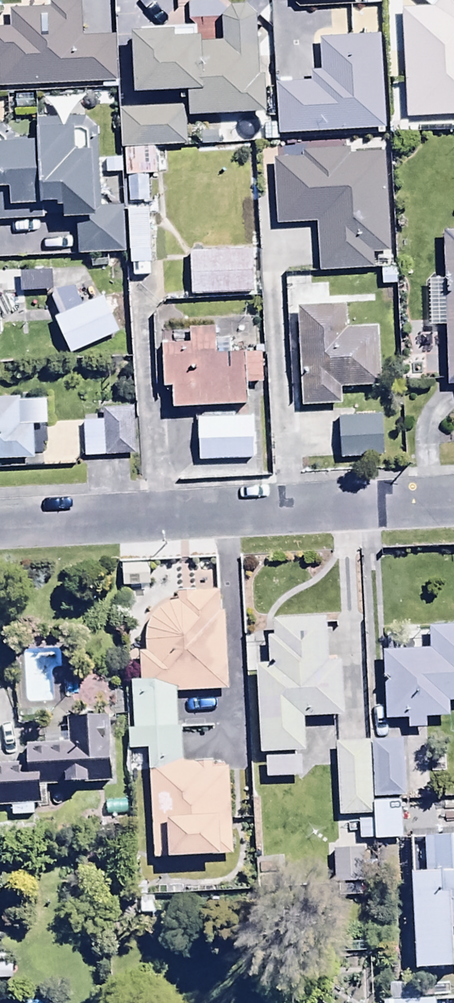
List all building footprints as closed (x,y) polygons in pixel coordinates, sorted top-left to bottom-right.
[(116,80),(114,33),(80,35),(78,0),(49,0),(49,6),(8,8),(9,24),(0,24),(0,86),(116,80)] [(400,7),(403,115),(453,114),(453,0),(438,0),(432,6),(400,7)] [(186,85),(187,112),(264,108),(262,68),(255,68),(252,1),(216,2),(218,38),(197,39),(196,23),(128,26),(130,87),(186,85)] [(273,82),(275,132),(383,127),(379,33),(317,35),(319,68),(308,69),(308,81),(273,82)] [(183,104),(117,105),(118,147),(123,147),(123,175),(153,175),(153,144),(184,144),(183,104)] [(72,213),(75,253),(125,250),(122,205),(100,207),(96,142),(72,144),(70,115),(33,117),(34,134),(0,136),(0,217),(72,213)] [(300,155),(270,155),(273,222),(315,221),(317,269),(373,267),(372,251),(388,251),(385,138),(300,141),(300,155)] [(126,205),(127,260),(150,259),(148,205),(126,205)] [(444,324),(445,381),(453,381),(453,228),(441,228),(442,276),(425,276),(427,324),(444,324)] [(187,248),(188,293),(251,292),(250,246),(187,248)] [(18,266),(18,313),(51,313),(51,267),(18,266)] [(127,296),(126,273),(103,273),(104,296),(127,296)] [(100,292),(51,314),(68,352),(117,330),(100,292)] [(296,301),(298,404),(339,403),(338,384),(378,384),(377,323),(346,324),(345,300),(296,301)] [(169,382),(169,403),(245,401),(245,380),(260,380),(260,349),(229,350),(229,336),(215,336),(214,325),(186,325),(187,338),(160,339),(161,382),(169,382)] [(0,395),(0,458),(32,457),(31,421),(20,421),(19,394),(0,395)] [(82,419),(83,455),(134,454),(132,405),(99,405),(100,418),(82,419)] [(381,413),(337,414),(338,456),(383,455),(381,413)] [(252,415),(195,415),(195,458),(253,458),(252,415)] [(121,564),(121,586),(148,586),(148,564),(121,564)] [(147,764),(181,761),(180,723),(176,723),(174,691),(227,689),(223,610),(219,611),(218,589),(175,591),(176,601),(157,607),(146,621),(143,633),(144,652),(138,651),(139,680),(131,680),(132,729),(127,729),(127,749),(146,749),(147,764)] [(256,663),(259,750),(303,749),(302,716),(341,715),(339,658),(326,658),(325,616),(272,618),(273,636),(265,636),(266,663),(256,663)] [(426,625),(427,648),(380,650),(382,718),(406,717),(406,728),(424,727),(423,717),(447,716),(447,700),(453,700),(453,624),(426,625)] [(44,784),(110,782),(107,710),(67,711),(68,731),(25,733),(26,763),(0,764),(0,806),(10,806),(10,816),(32,815),(32,803),(45,803),(44,784)] [(427,739),(335,741),(336,814),(371,813),(371,819),(357,819),(357,838),(401,837),(401,799),(428,799),(427,739)] [(300,755),(264,756),(264,777),(300,777),(300,755)] [(181,761),(147,764),(151,859),(160,859),(159,854),(211,852),(211,856),(231,855),(227,766),(212,767),(211,759),(181,761)] [(409,868),(413,965),(449,963),(449,967),(453,967),(453,932),(451,932),(450,925),(453,925),(453,831),(423,832),(424,867),(409,868)] [(333,896),(363,895),(362,847),(332,847),(333,896)]
